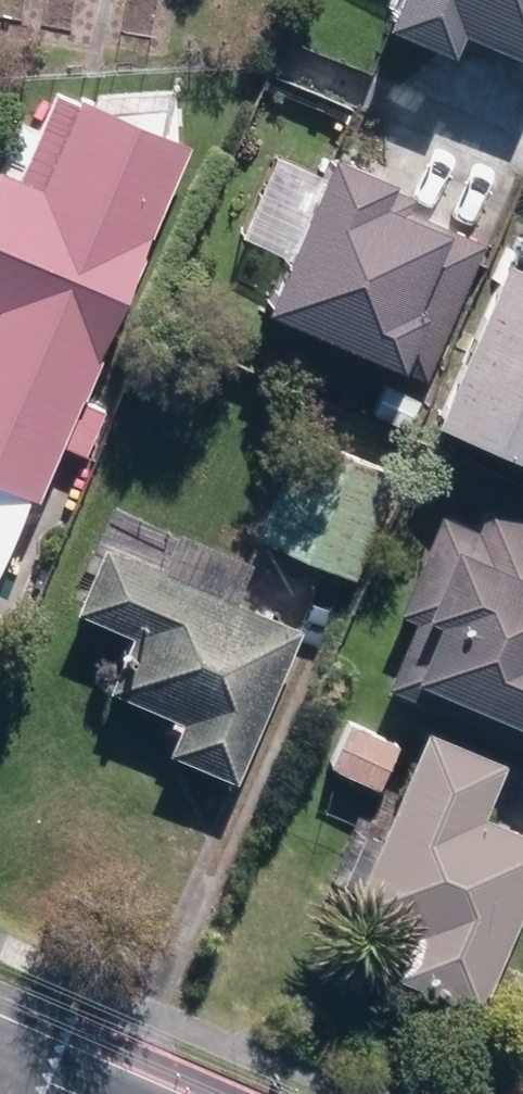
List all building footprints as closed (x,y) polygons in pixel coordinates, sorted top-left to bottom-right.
[(388,30),(461,62),(471,39),(522,62),(522,0),(401,0),(388,30)] [(33,491),(42,495),(192,155),(58,95),(45,126),(21,115),(5,151),(27,160),(20,175),(0,166),(0,566),(33,491)] [(411,189),(389,179),(393,172),(339,148),(269,303),(429,374),(489,242),(404,204),(411,189)] [(508,253),(435,415),(522,454),(522,259),(508,253)] [(361,575),(397,468),(299,435),(263,541),(361,575)] [(492,502),(481,526),(443,509),(398,607),(420,617),(388,686),(522,748),(522,516),(492,502)] [(122,695),(181,721),(169,746),(241,777),(305,630),(104,542),(75,607),(147,638),(122,695)] [(378,786),(400,745),(351,719),(329,761),(378,786)] [(478,1013),(522,914),(522,830),(479,810),(501,762),(432,731),(356,899),(415,926),(393,975),(478,1013)]
